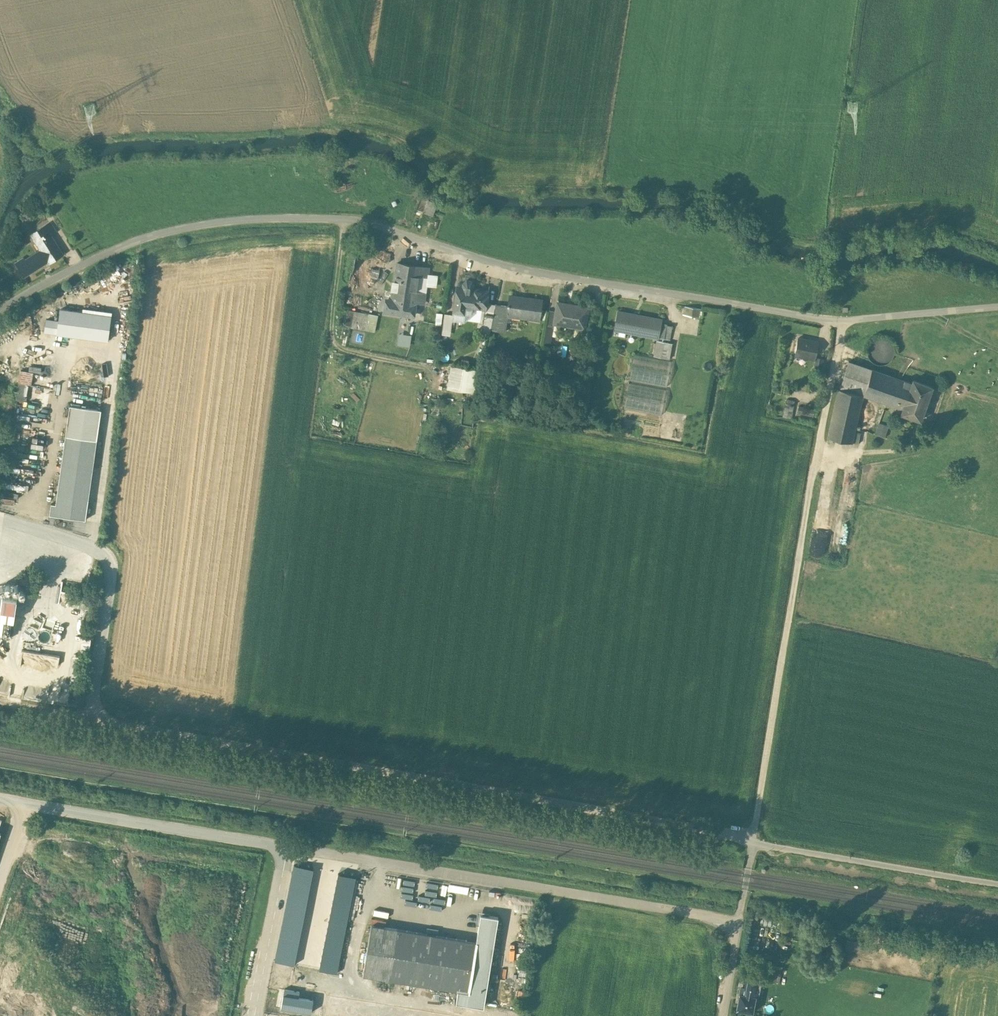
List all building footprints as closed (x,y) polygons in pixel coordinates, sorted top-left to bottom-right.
[(437,203),(428,201),(424,212),(433,215),(437,203)] [(57,232),(51,222),(45,226),(51,236),(57,232)] [(51,236),(45,226),(32,234),(42,250),(26,260),(24,258),(16,263),(24,276),(48,262),(49,264),(63,255),(51,236)] [(393,246),(360,237),(357,245),(356,253),(351,273),(349,281),(372,286),(373,279),(377,280),(381,261),(389,263),(393,246)] [(429,268),(397,262),(391,300),(386,299),(385,311),(414,316),(416,301),(425,302),(429,268)] [(472,284),(470,281),(467,281),(464,283),(463,288),(456,287),(453,311),(464,312),(465,304),(484,307),(485,307),(485,302),(487,291),(472,289),(472,284)] [(541,300),(509,295),(507,306),(506,314),(507,314),(507,312),(519,314),(519,317),(538,320),(541,300)] [(495,303),(485,302),(485,307),(484,307),(483,314),(493,316),(493,315),(495,303)] [(588,307),(557,302),(556,312),(554,324),(584,329),(588,307)] [(507,306),(495,303),(493,315),(505,317),(506,318),(507,314),(506,314),(507,306)] [(703,310),(684,307),(683,316),(702,319),(703,310)] [(111,316),(61,310),(58,334),(109,341),(111,316)] [(378,316),(347,310),(344,325),(375,331),(378,316)] [(546,320),(542,344),(550,345),(554,324),(556,312),(548,310),(546,320)] [(660,319),(651,317),(617,311),(614,329),(657,337),(660,319)] [(453,314),(444,313),(442,329),(450,331),(453,314)] [(493,316),(483,314),(481,327),(490,329),(493,316)] [(505,317),(493,315),(493,316),(490,329),(502,331),(505,317)] [(671,325),(665,324),(663,337),(669,338),(671,325)] [(410,345),(412,333),(399,331),(397,343),(410,345)] [(888,339),(883,337),(878,337),(873,340),(869,343),(868,348),(868,354),(870,359),(874,362),(879,364),(884,364),(889,362),(893,358),(895,353),(894,347),(892,342),(888,339)] [(818,342),(798,338),(794,356),(815,360),(818,342)] [(671,343),(656,341),(654,358),(669,360),(671,343)] [(671,361),(634,354),(629,380),(666,387),(671,361)] [(850,360),(839,389),(864,395),(873,368),(850,360)] [(482,371),(455,367),(453,378),(465,380),(464,388),(479,390),(482,371)] [(912,382),(873,368),(864,395),(903,409),(912,382)] [(29,399),(31,370),(19,369),(16,398),(29,399)] [(914,379),(912,382),(903,409),(901,413),(920,420),(926,404),(928,404),(929,401),(927,401),(933,386),(914,379)] [(666,390),(628,383),(624,408),(661,415),(666,390)] [(839,389),(838,388),(827,436),(853,442),(855,431),(864,395),(839,389)] [(785,403),(782,417),(791,418),(794,404),(785,403)] [(101,410),(70,405),(66,435),(97,439),(101,410)] [(815,410),(798,406),(797,413),(813,417),(815,410)] [(890,426),(879,422),(875,433),(878,434),(886,437),(890,426)] [(861,433),(855,431),(853,442),(859,443),(861,433)] [(97,440),(66,436),(56,505),(51,504),(50,515),(86,520),(97,440)] [(828,548),(839,487),(825,485),(823,500),(824,501),(823,507),(828,508),(827,513),(829,514),(827,529),(820,528),(817,546),(828,548)] [(62,635),(47,632),(45,639),(45,647),(61,649),(61,645),(62,635)] [(22,696),(23,688),(0,684),(0,691),(22,696)] [(306,906),(312,867),(293,864),(291,879),(303,881),(302,888),(291,886),(290,894),(299,895),(298,903),(287,901),(287,903),(306,906)] [(468,992),(458,990),(456,1002),(483,1007),(498,916),(487,915),(479,920),(476,941),(468,992)] [(476,941),(371,924),(363,975),(458,990),(468,992),(476,941)] [(859,951),(861,941),(847,938),(845,948),(859,951)] [(777,966),(764,964),(761,980),(774,982),(775,978),(777,966)] [(759,981),(745,978),(744,987),(741,986),(737,1009),(753,1012),(759,981)] [(310,999),(283,995),(281,1007),(311,1012),(313,1000),(310,999)] [(359,1007),(339,1004),(337,1015),(358,1015),(359,1007)]
